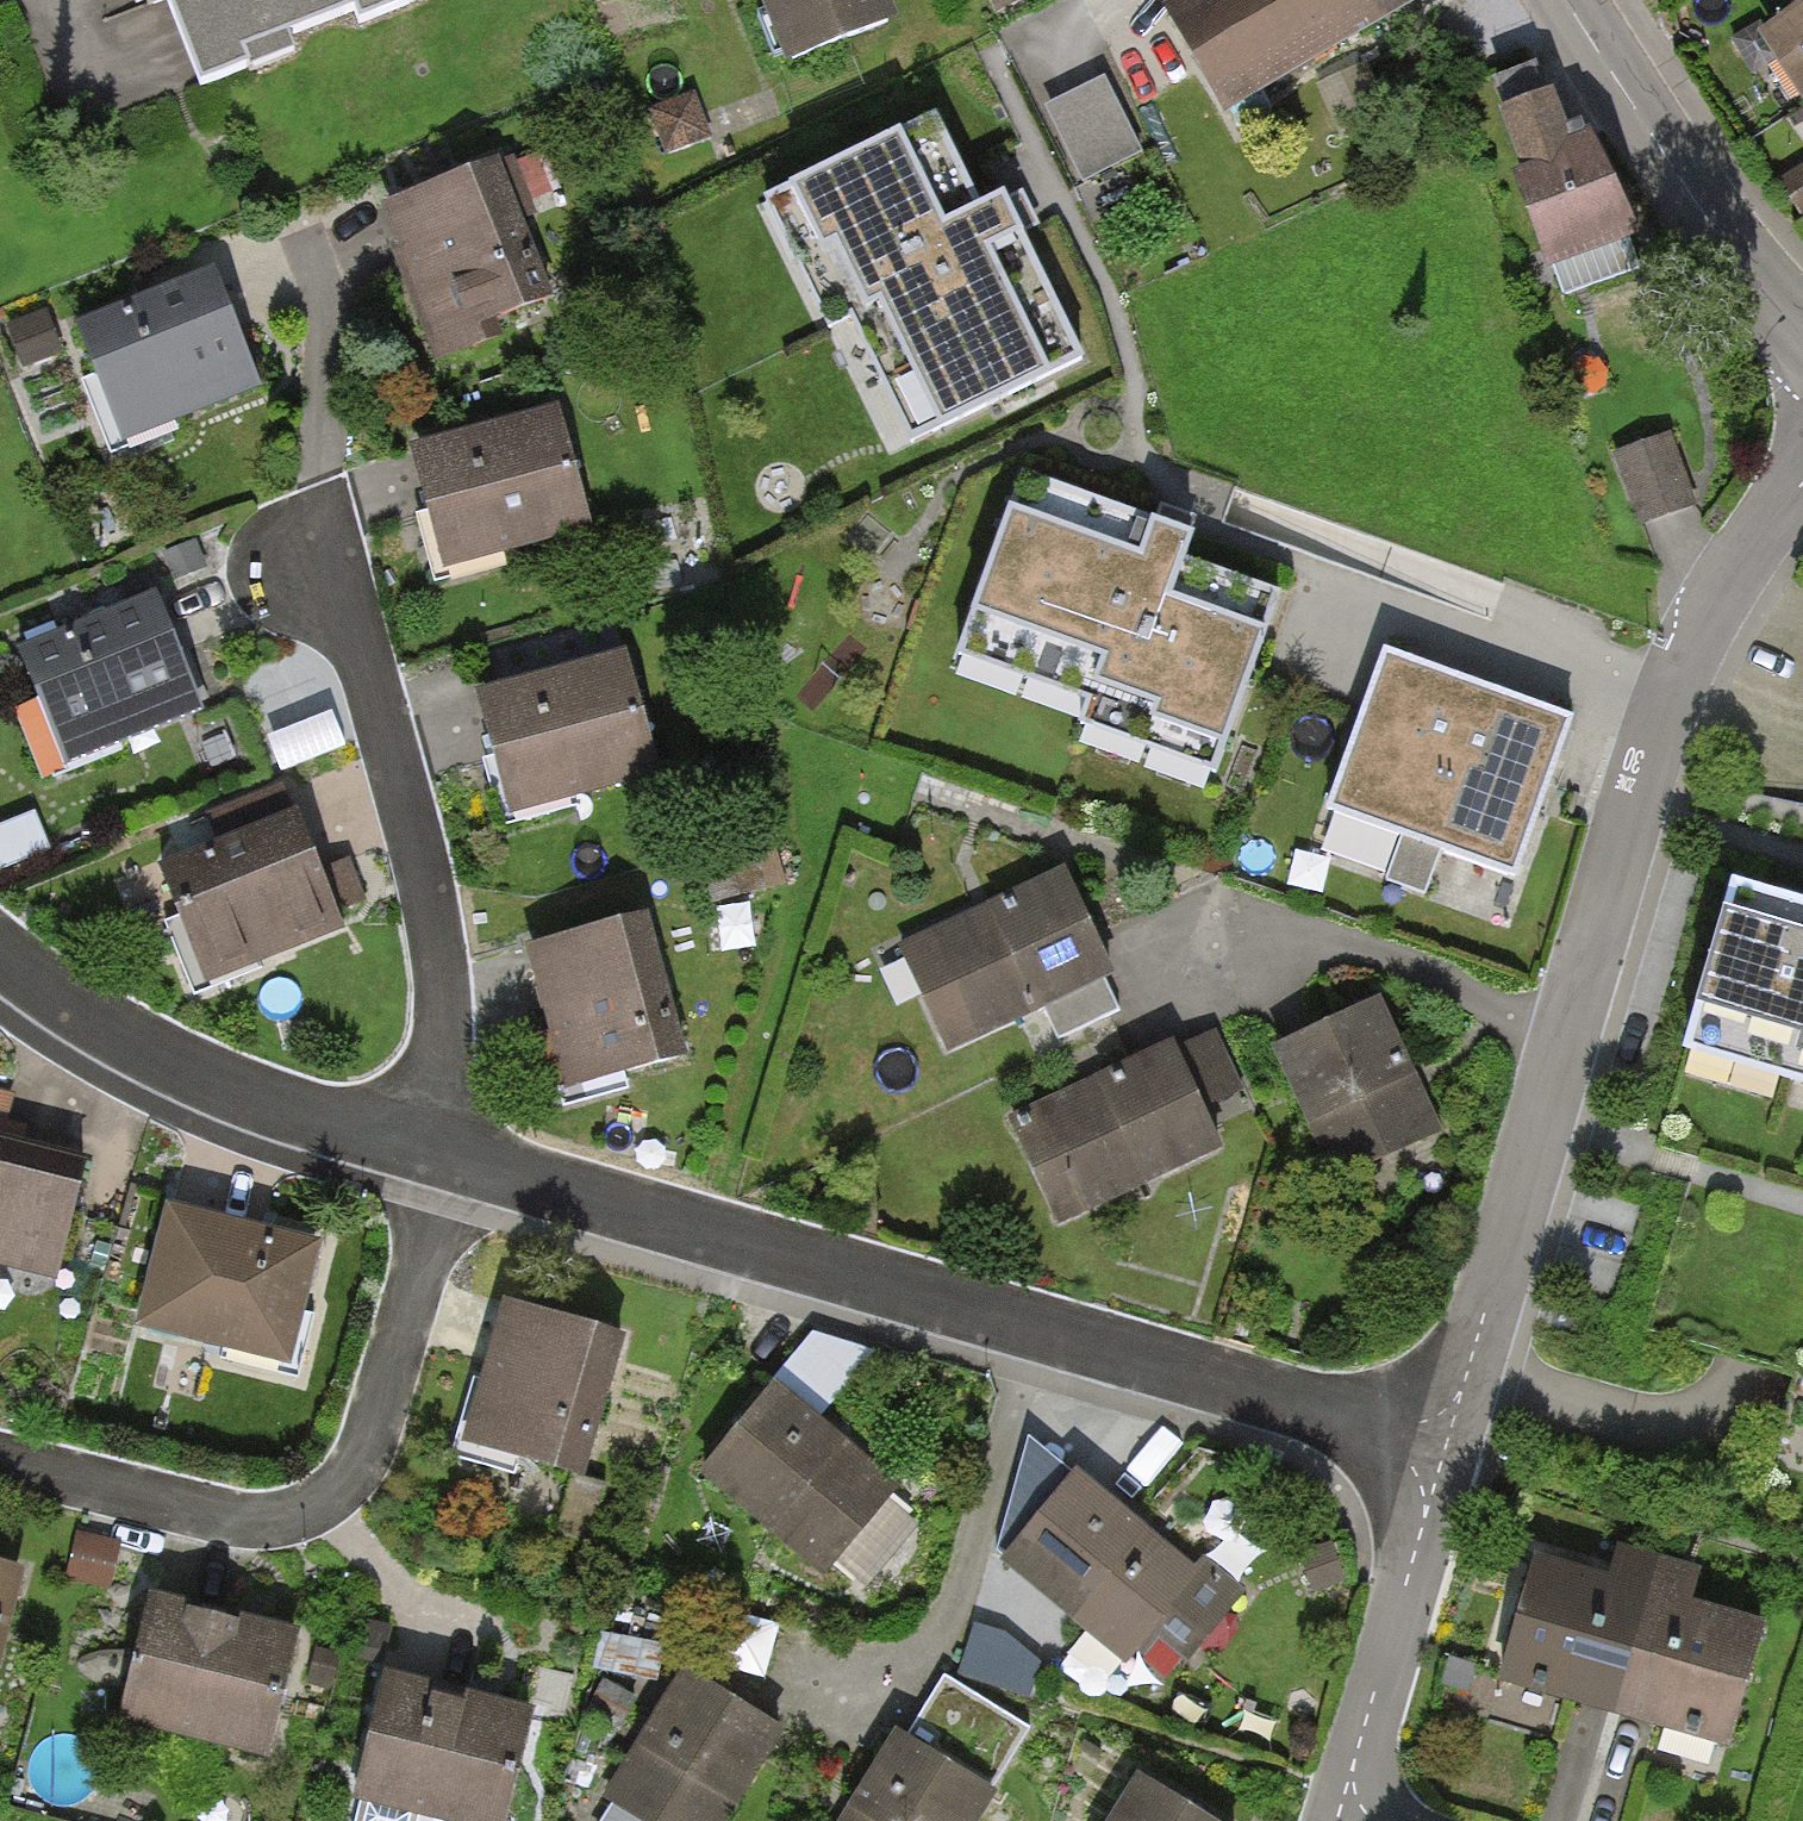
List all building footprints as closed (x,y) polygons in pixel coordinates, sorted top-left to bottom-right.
[(430,0),(168,0),(218,123),(443,32),(430,0)] [(792,56),(885,20),(877,0),(769,0),(792,56)] [(1401,39),(1378,0),(1217,0),(1173,26),(1238,136),(1401,39)] [(1401,39),(1454,7),(1450,0),(1378,0),(1401,39)] [(1802,85),(1802,58),(1790,66),(1802,85)] [(1142,147),(1103,76),(1044,107),(1082,179),(1142,147)] [(1513,170),(1562,296),(1637,267),(1621,225),(1630,222),(1598,140),(1572,150),(1549,90),(1503,108),(1525,165),(1513,170)] [(1018,237),(953,108),(787,200),(833,293),(812,301),(891,456),(1060,373),(997,249),(1018,237)] [(554,331),(501,180),(388,219),(441,370),(554,331)] [(213,293),(85,340),(131,464),(259,418),(213,293)] [(565,423),(415,462),(447,586),(597,547),(565,423)] [(1668,439),(1619,457),(1643,523),(1692,505),(1668,439)] [(1199,539),(1020,473),(955,652),(955,659),(1091,708),(1082,732),(1221,782),(1289,595),(1192,560),(1199,539)] [(160,602),(25,657),(77,783),(212,727),(160,602)] [(1533,687),(1391,640),(1339,796),(1518,855),(1570,699),(1533,687)] [(627,672),(481,714),(515,833),(662,791),(627,672)] [(303,823),(162,876),(209,1003),(350,951),(303,823)] [(1725,860),(1673,1038),(1802,1076),(1802,883),(1725,860)] [(1068,883),(898,959),(947,1068),(1117,992),(1068,883)] [(647,925),(527,956),(567,1109),(687,1078),(647,925)] [(1445,1123),(1382,1004),(1278,1058),(1341,1177),(1445,1123)] [(1175,1052),(1016,1123),(1065,1232),(1224,1160),(1175,1052)] [(0,1154),(0,1283),(67,1299),(96,1177),(0,1154)] [(326,1253),(174,1220),(146,1347),(299,1379),(326,1253)] [(785,1364),(829,1400),(869,1353),(824,1316),(785,1364)] [(634,1352),(507,1317),(467,1460),(594,1495),(634,1352)] [(895,1485),(777,1397),(706,1493),(823,1581),(895,1485)] [(1793,1439),(1802,1442),(1802,1402),(1793,1439)] [(1204,1578),(1074,1490),(1011,1582),(1140,1671),(1204,1578)] [(1622,1734),(1666,1566),(1625,1556),(1615,1594),(1538,1574),(1503,1703),(1622,1734)] [(1622,1734),(1739,1765),(1769,1646),(1698,1617),(1708,1578),(1666,1566),(1622,1734)] [(26,1582),(0,1576),(0,1693),(1,1693),(26,1582)] [(301,1635),(150,1604),(123,1734),(275,1765),(301,1635)] [(1038,1689),(1052,1643),(981,1622),(967,1667),(1038,1689)] [(603,1805),(628,1820),(736,1820),(783,1750),(684,1684),(603,1805)] [(388,1689),(361,1806),(427,1820),(518,1820),(540,1724),(388,1689)] [(901,1748),(859,1820),(991,1820),(1001,1805),(901,1748)] [(1138,1793),(1121,1820),(1187,1820),(1138,1793)]
